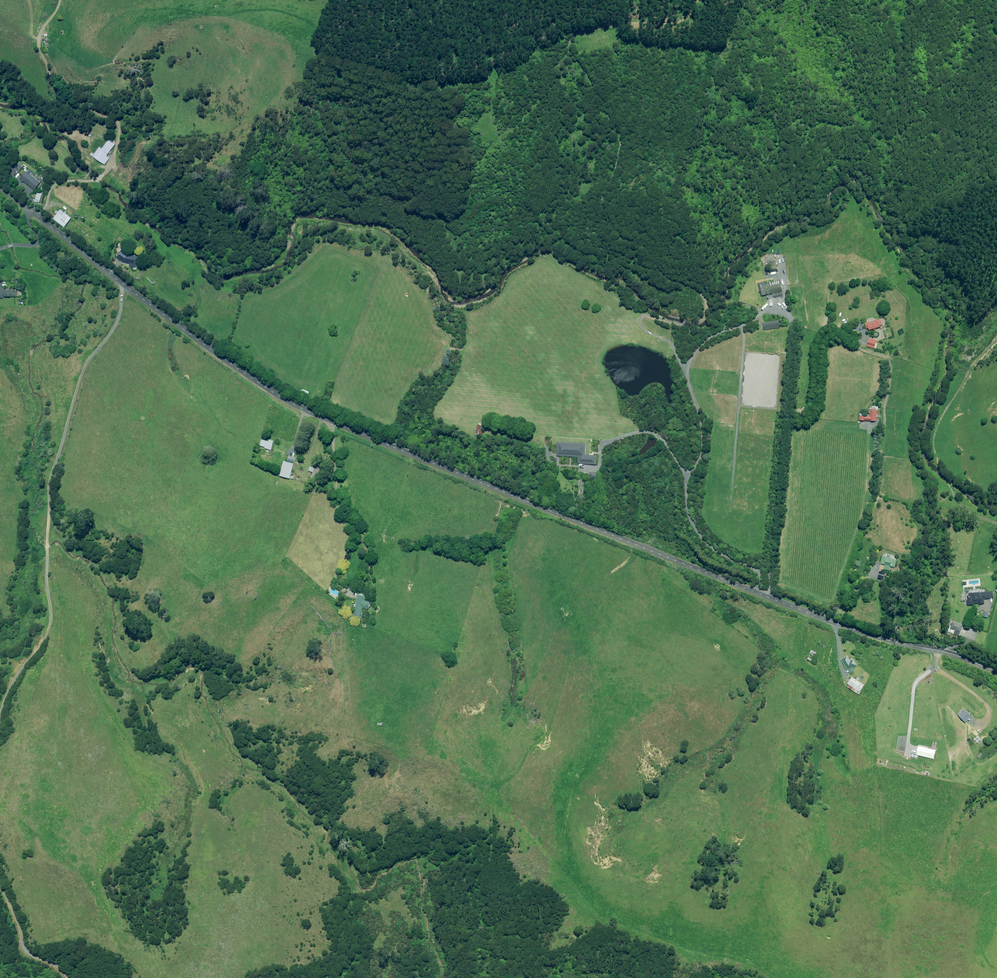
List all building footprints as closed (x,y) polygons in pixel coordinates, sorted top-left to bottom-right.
[(98,147),(92,157),(103,165),(108,158),(105,156),(113,145),(107,140),(101,149),(98,147)] [(19,179),(22,182),(23,181),(34,189),(40,182),(25,171),(19,179)] [(55,218),(55,219),(56,220),(55,221),(64,227),(71,218),(60,209),(54,217),(55,218)] [(138,256),(128,254),(121,249),(116,257),(123,262),(129,264),(128,267),(133,268),(133,269),(136,270),(136,268),(135,268),(138,256)] [(768,262),(769,267),(770,273),(777,271),(775,261),(768,262)] [(773,297),(783,295),(780,281),(764,284),(764,282),(757,283),(759,292),(760,292),(761,296),(772,293),(773,297)] [(10,297),(10,290),(2,290),(2,292),(0,292),(0,298),(3,298),(3,297),(10,297)] [(865,323),(867,329),(868,328),(869,330),(874,329),(875,330),(876,329),(876,328),(881,326),(880,323),(882,323),(880,319),(865,323)] [(779,320),(763,323),(764,330),(780,327),(779,320)] [(875,348),(877,340),(869,338),(867,346),(875,348)] [(876,411),(875,411),(875,409),(870,409),(870,417),(859,416),(859,420),(876,421),(876,417),(879,417),(880,413),(876,413),(876,411)] [(481,428),(482,428),(483,426),(482,426),(483,424),(479,423),(475,435),(480,437),(482,430),(481,429),(481,428)] [(261,439),(260,446),(265,447),(264,448),(271,450),(273,441),(269,440),(268,442),(261,439)] [(586,443),(557,441),(556,455),(578,457),(578,463),(595,464),(596,455),(586,454),(586,443)] [(283,461),(279,476),(289,478),(293,464),(283,461)] [(897,560),(882,556),(880,564),(884,565),(884,568),(889,571),(891,567),(894,567),(897,560)] [(994,598),(993,591),(968,593),(968,600),(966,600),(966,606),(984,604),(984,599),(994,598)] [(355,616),(360,618),(362,608),(367,610),(369,602),(364,600),(365,597),(358,595),(353,613),(355,614),(355,616)] [(954,624),(952,629),(960,632),(962,625),(955,623),(954,624)] [(850,662),(847,657),(842,660),(850,674),(854,671),(852,668),(857,665),(853,660),(850,662)] [(864,685),(851,677),(847,684),(850,685),(848,687),(859,695),(864,685)]
